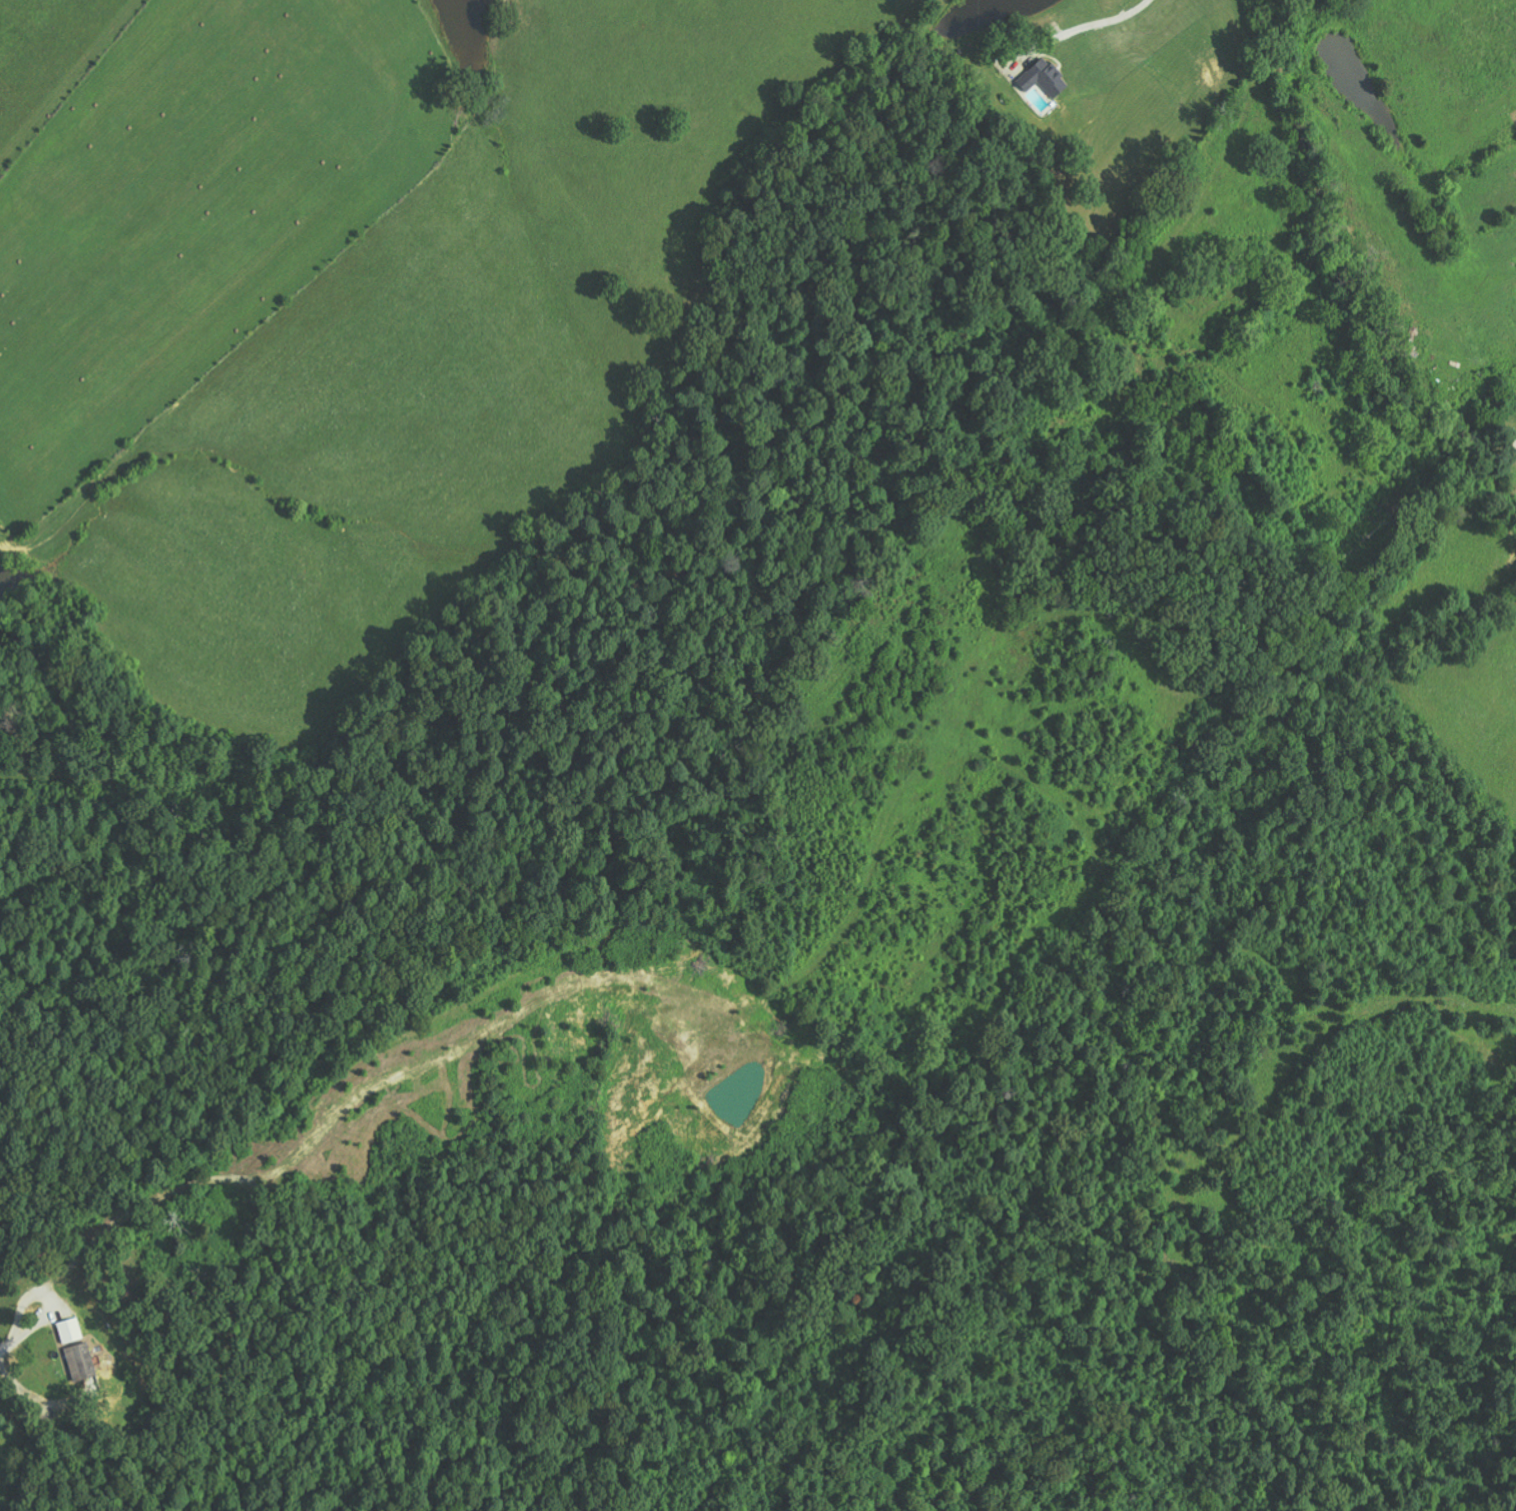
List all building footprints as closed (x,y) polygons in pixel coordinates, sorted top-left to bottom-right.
[(1069,87),(1046,66),(1027,87),(1032,91),(1039,83),(1050,93),(1046,97),(1051,102),(1042,112),(1047,117),(1060,102),(1057,99),(1069,87)] [(58,1322),(64,1343),(85,1337),(79,1317),(58,1322)] [(100,1374),(88,1340),(65,1348),(77,1382),(100,1374)]
